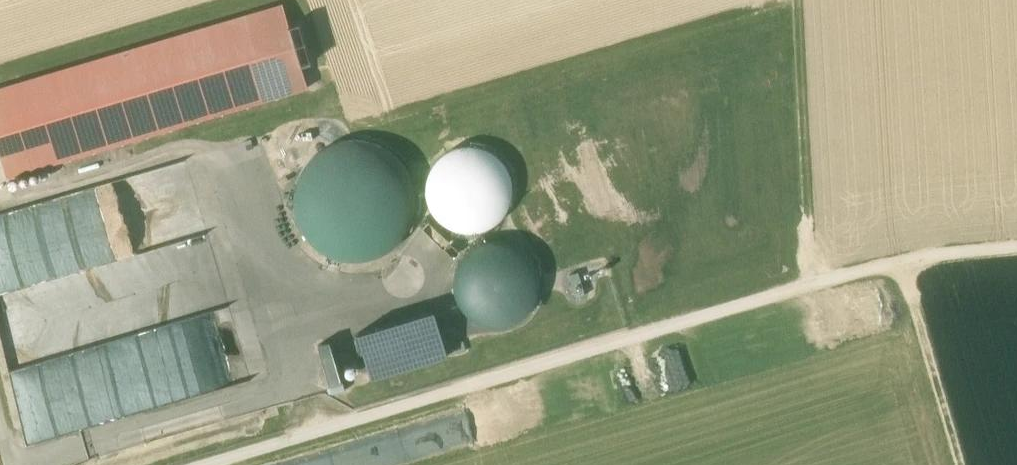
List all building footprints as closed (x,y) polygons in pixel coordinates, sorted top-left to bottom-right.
[(301,67),(289,27),(283,5),(0,89),(0,156),(7,178),(308,88),(301,67)] [(299,24),(289,27),(301,67),(311,63),(299,24)] [(296,184),(294,207),(301,230),(316,248),(337,259),(360,261),(383,254),(401,239),(412,218),(414,195),(407,173),(392,155),(371,144),(348,141),(325,148),(307,163),(296,184)] [(510,207),(513,190),(510,173),(500,159),(486,150),(469,147),(453,150),(439,160),(429,174),(426,190),(429,207),(439,221),(453,230),(470,233),(486,230),(500,221),(510,207)] [(0,209),(0,342),(25,441),(117,418),(127,411),(111,349),(103,337),(230,305),(245,295),(244,291),(255,288),(249,264),(252,263),(218,271),(224,267),(218,259),(191,266),(215,248),(196,253),(188,242),(196,236),(198,235),(212,226),(230,221),(218,175),(212,165),(191,170),(185,163),(0,209)] [(426,230),(454,257),(462,249),(434,222),(426,230)] [(455,276),(455,292),(461,307),(473,319),(489,325),(505,325),(520,318),(532,306),(538,291),(538,275),(531,259),(520,248),(504,242),(488,242),(472,248),(461,260),(455,276)] [(569,275),(575,298),(585,296),(578,272),(569,275)] [(412,317),(426,363),(447,357),(434,311),(412,317)] [(371,379),(426,363),(412,317),(357,333),(371,379)] [(318,346),(329,384),(341,381),(329,342),(318,346)]
